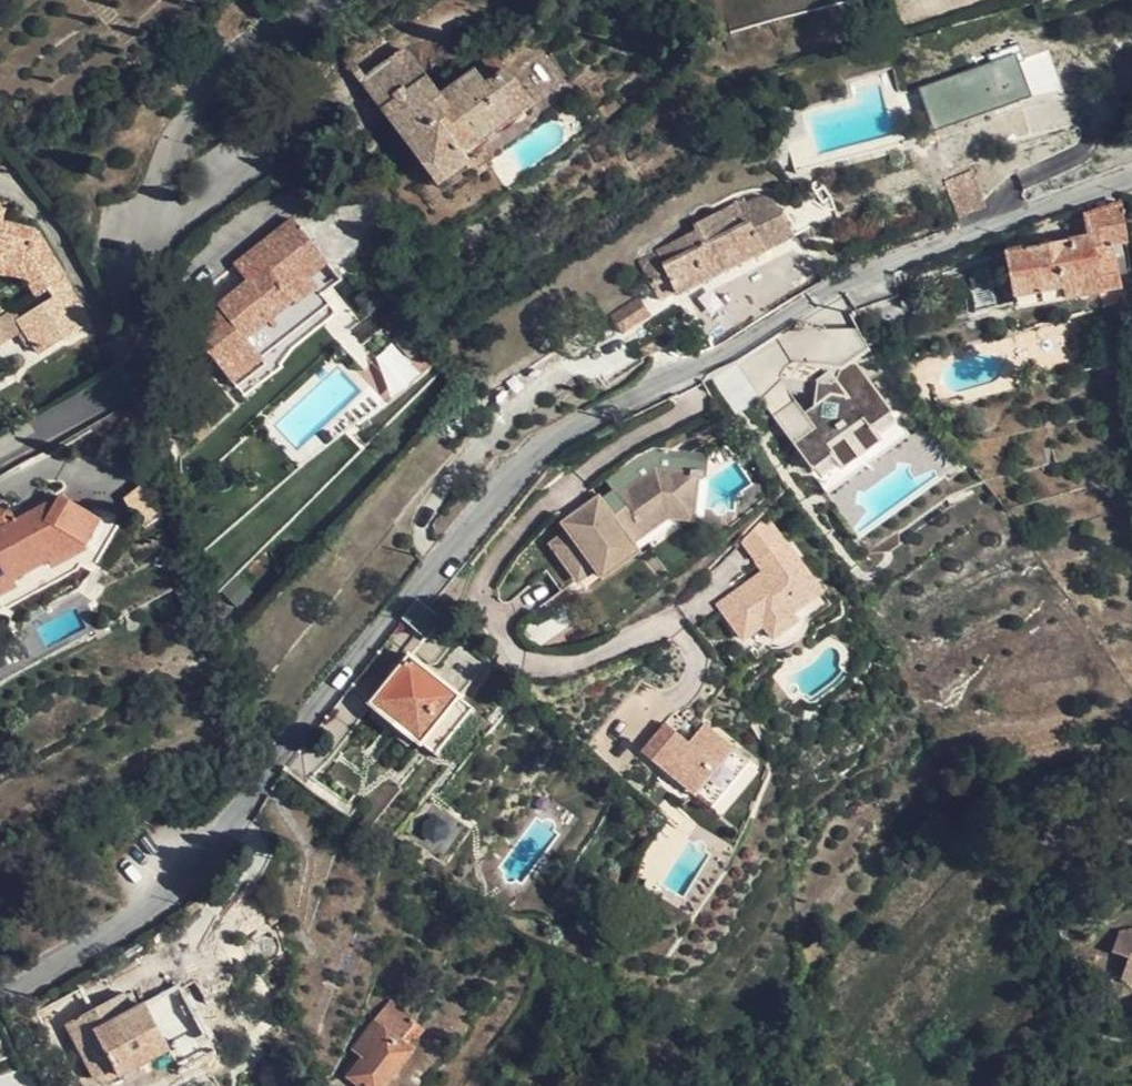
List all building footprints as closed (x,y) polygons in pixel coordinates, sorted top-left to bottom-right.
[(479,146),(441,95),(405,48),(359,82),(436,189),(470,163),(466,156),(479,146)] [(918,86),(932,129),(1032,96),(1018,53),(918,86)] [(441,95),(479,146),(532,106),(505,70),(484,84),(473,70),(441,95)] [(612,97),(595,110),(603,120),(620,108),(612,97)] [(972,171),(943,181),(957,218),(986,208),(972,171)] [(761,196),(741,207),(765,252),(794,237),(774,200),(770,197),(765,196),(761,196)] [(62,280),(37,232),(2,222),(7,205),(0,203),(0,268),(23,274),(36,295),(47,289),(62,280)] [(765,252),(741,207),(739,203),(693,227),(694,233),(656,252),(677,293),(678,296),(765,252)] [(1121,292),(1119,274),(1108,276),(1103,249),(1114,247),(1128,245),(1122,206),(1088,216),(1091,236),(1004,253),(1013,299),(1061,289),(1063,299),(1064,303),(1121,292)] [(106,211),(103,224),(118,227),(121,213),(106,211)] [(245,281),(216,306),(219,310),(206,322),(190,334),(234,389),(266,365),(261,358),(327,305),(320,296),(339,281),(290,220),(233,266),(245,281)] [(1119,274),(1114,247),(1103,249),(1108,276),(1119,274)] [(659,303),(677,293),(656,252),(639,261),(659,303)] [(36,295),(23,274),(0,268),(0,277),(19,283),(28,299),(36,295)] [(62,280),(47,289),(54,300),(19,321),(13,311),(0,319),(0,346),(17,336),(25,330),(33,343),(40,353),(89,323),(63,279),(62,280)] [(1015,308),(1063,299),(1061,289),(1013,299),(1015,308)] [(639,298),(610,317),(622,336),(651,317),(639,298)] [(198,312),(206,322),(219,310),(216,306),(212,301),(198,312)] [(25,348),(33,343),(25,330),(17,336),(25,348)] [(641,345),(647,357),(664,349),(658,337),(641,345)] [(776,415),(814,475),(835,462),(843,475),(885,449),(876,435),(897,422),(859,362),(831,380),(818,383),(816,408),(807,414),(798,401),(776,415)] [(835,462),(814,475),(828,498),(912,446),(897,422),(876,435),(885,449),(843,475),(835,462)] [(551,547),(578,582),(596,568),(625,545),(640,533),(638,529),(641,526),(633,515),(658,496),(684,505),(697,459),(664,448),(652,453),(615,480),(618,484),(563,526),(569,534),(551,547)] [(663,522),(679,519),(684,505),(658,496),(633,515),(641,526),(638,529),(640,533),(642,537),(663,522)] [(13,522),(0,529),(0,585),(78,544),(84,546),(98,520),(74,505),(59,497),(13,522)] [(13,522),(5,508),(0,510),(0,529),(13,522)] [(814,590),(766,519),(741,544),(760,577),(765,582),(750,592),(746,586),(713,607),(737,642),(765,625),(771,635),(794,622),(789,615),(801,609),(796,601),(814,590)] [(625,545),(596,568),(600,573),(629,551),(625,545)] [(760,577),(746,586),(750,592),(765,582),(760,577)] [(765,625),(737,642),(749,661),(765,651),(775,651),(785,648),(791,645),(796,643),(801,639),(805,635),(807,630),(808,625),(828,611),(814,590),(796,601),(801,609),(789,615),(794,622),(771,635),(765,625)] [(421,746),(458,700),(407,658),(369,703),(421,746)] [(473,711),(458,700),(421,746),(435,757),(473,711)] [(704,721),(688,740),(664,720),(638,751),(694,796),(735,746),(704,721)] [(464,828),(431,805),(408,836),(441,859),(464,828)] [(1125,927),(1117,944),(1131,951),(1131,926),(1125,927)] [(109,1002),(73,1020),(66,1024),(67,1026),(92,1073),(95,1078),(100,1079),(105,1079),(111,1076),(169,1047),(164,1037),(198,1019),(180,986),(132,1011),(117,1019),(109,1002)] [(123,994),(109,1002),(117,1019),(132,1011),(123,994)] [(47,1036),(67,1026),(66,1024),(73,1020),(60,996),(33,1011),(47,1036)] [(363,1085),(382,1085),(411,1048),(410,1047),(418,1036),(411,1031),(419,1020),(391,1000),(354,1046),(363,1055),(349,1075),(363,1085)] [(213,1048),(198,1019),(164,1037),(169,1047),(176,1043),(186,1062),(213,1048)] [(286,1077),(269,1085),(291,1085),(286,1077)]
